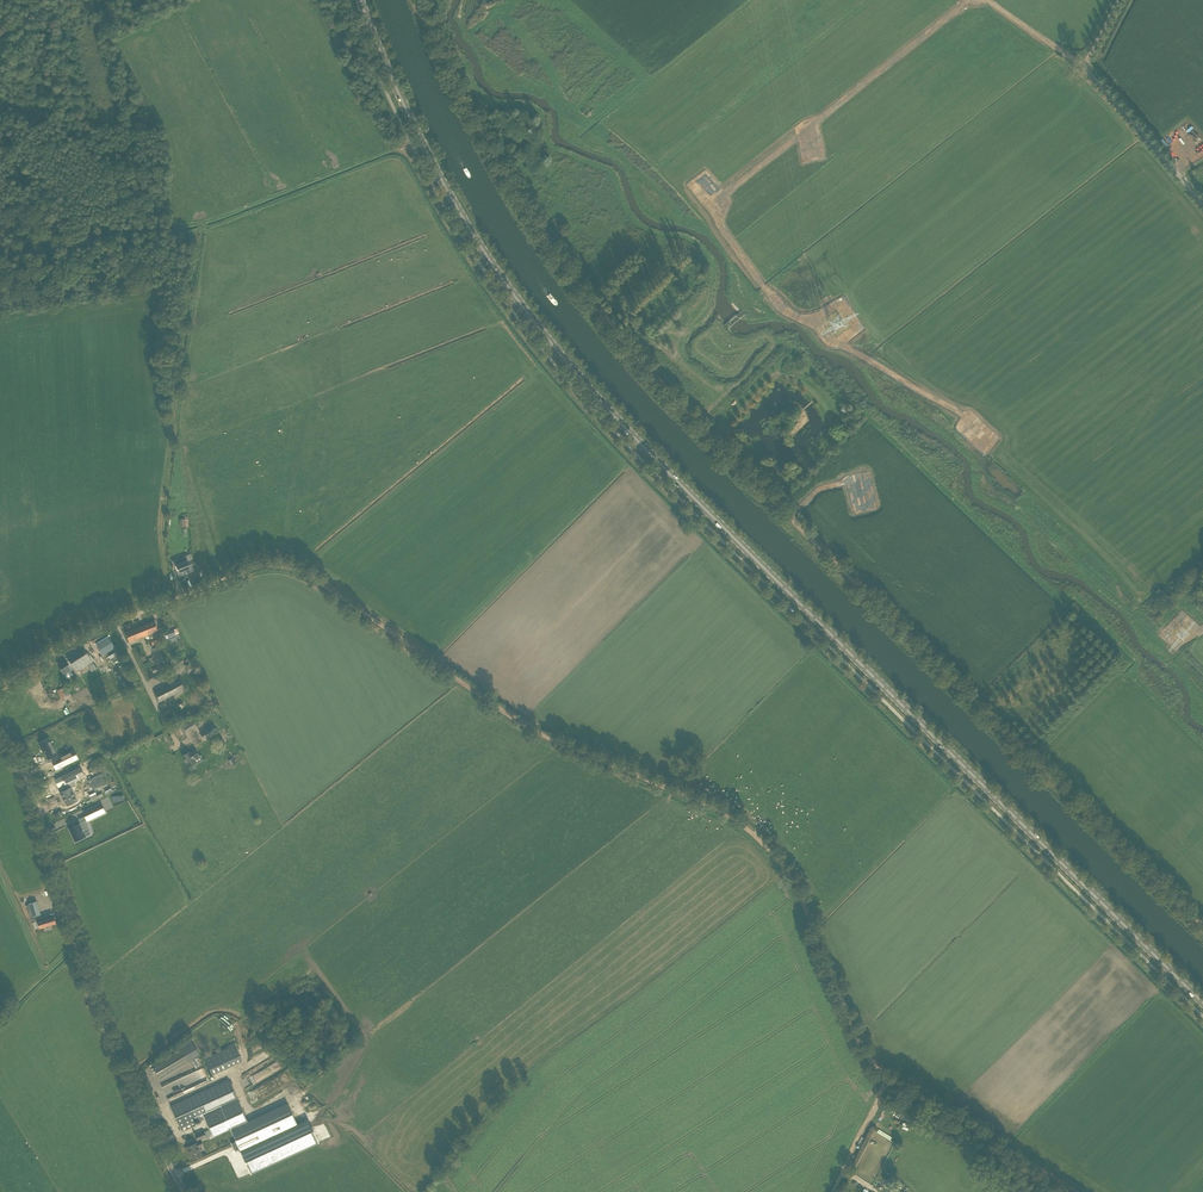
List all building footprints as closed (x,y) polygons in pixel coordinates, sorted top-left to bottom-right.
[(841,428),(849,424),(846,418),(838,422),(841,428)] [(182,519),(179,519),(180,527),(186,526),(189,526),(188,519),(185,519),(182,519)] [(186,556),(173,561),(175,566),(177,565),(178,568),(180,574),(191,569),(189,564),(187,560),(186,556)] [(148,635),(152,645),(157,643),(160,642),(158,637),(159,635),(158,631),(154,621),(144,625),(148,635)] [(148,635),(144,625),(126,632),(129,642),(148,635)] [(166,639),(176,635),(174,629),(164,633),(166,639)] [(58,665),(67,679),(93,662),(82,644),(65,654),(68,659),(58,665)] [(152,649),(156,659),(159,665),(165,662),(163,657),(159,646),(152,649)] [(184,665),(188,673),(193,671),(189,663),(184,665)] [(169,685),(154,692),(159,702),(187,690),(181,677),(168,683),(169,685)] [(66,695),(63,688),(57,690),(61,698),(66,695)] [(187,723),(182,726),(186,732),(191,729),(187,723)] [(213,724),(200,732),(205,741),(218,732),(213,724)] [(74,750),(60,757),(53,744),(52,744),(49,736),(38,742),(42,749),(43,748),(48,759),(52,757),(54,760),(58,758),(62,766),(78,758),(74,750)] [(200,756),(196,749),(191,753),(190,751),(183,756),(185,759),(184,759),(185,760),(189,767),(197,762),(195,759),(200,756)] [(66,790),(59,793),(62,799),(63,798),(67,806),(76,801),(70,789),(75,786),(72,781),(83,775),(80,768),(60,777),(64,785),(66,784),(68,787),(66,788),(66,790)] [(76,804),(69,806),(70,809),(64,811),(66,819),(79,816),(76,804)] [(101,804),(83,812),(85,816),(87,820),(87,821),(105,812),(101,804)] [(69,828),(75,842),(82,839),(85,837),(86,837),(85,836),(84,833),(89,831),(85,821),(81,823),(79,824),(79,823),(69,828)] [(29,903),(29,905),(27,905),(30,918),(41,914),(37,901),(29,903)] [(37,922),(39,926),(39,928),(56,923),(54,917),(37,922)] [(200,1054),(192,1040),(181,1047),(157,1062),(152,1065),(160,1078),(165,1075),(190,1061),(200,1054)] [(219,1054),(205,1060),(212,1075),(226,1069),(219,1054)] [(169,1094),(207,1081),(204,1072),(166,1085),(169,1094)] [(229,1079),(171,1106),(181,1130),(183,1129),(183,1128),(205,1118),(213,1137),(231,1129),(237,1142),(232,1144),(235,1150),(239,1149),(241,1152),(297,1126),(288,1106),(249,1123),(248,1122),(229,1079)] [(297,1126),(241,1152),(241,1153),(251,1173),(318,1142),(308,1121),(297,1126)] [(197,1140),(206,1136),(204,1132),(195,1136),(197,1140)] [(201,1141),(192,1145),(187,1147),(189,1152),(190,1151),(193,1159),(202,1155),(199,1148),(203,1146),(201,1141)]
